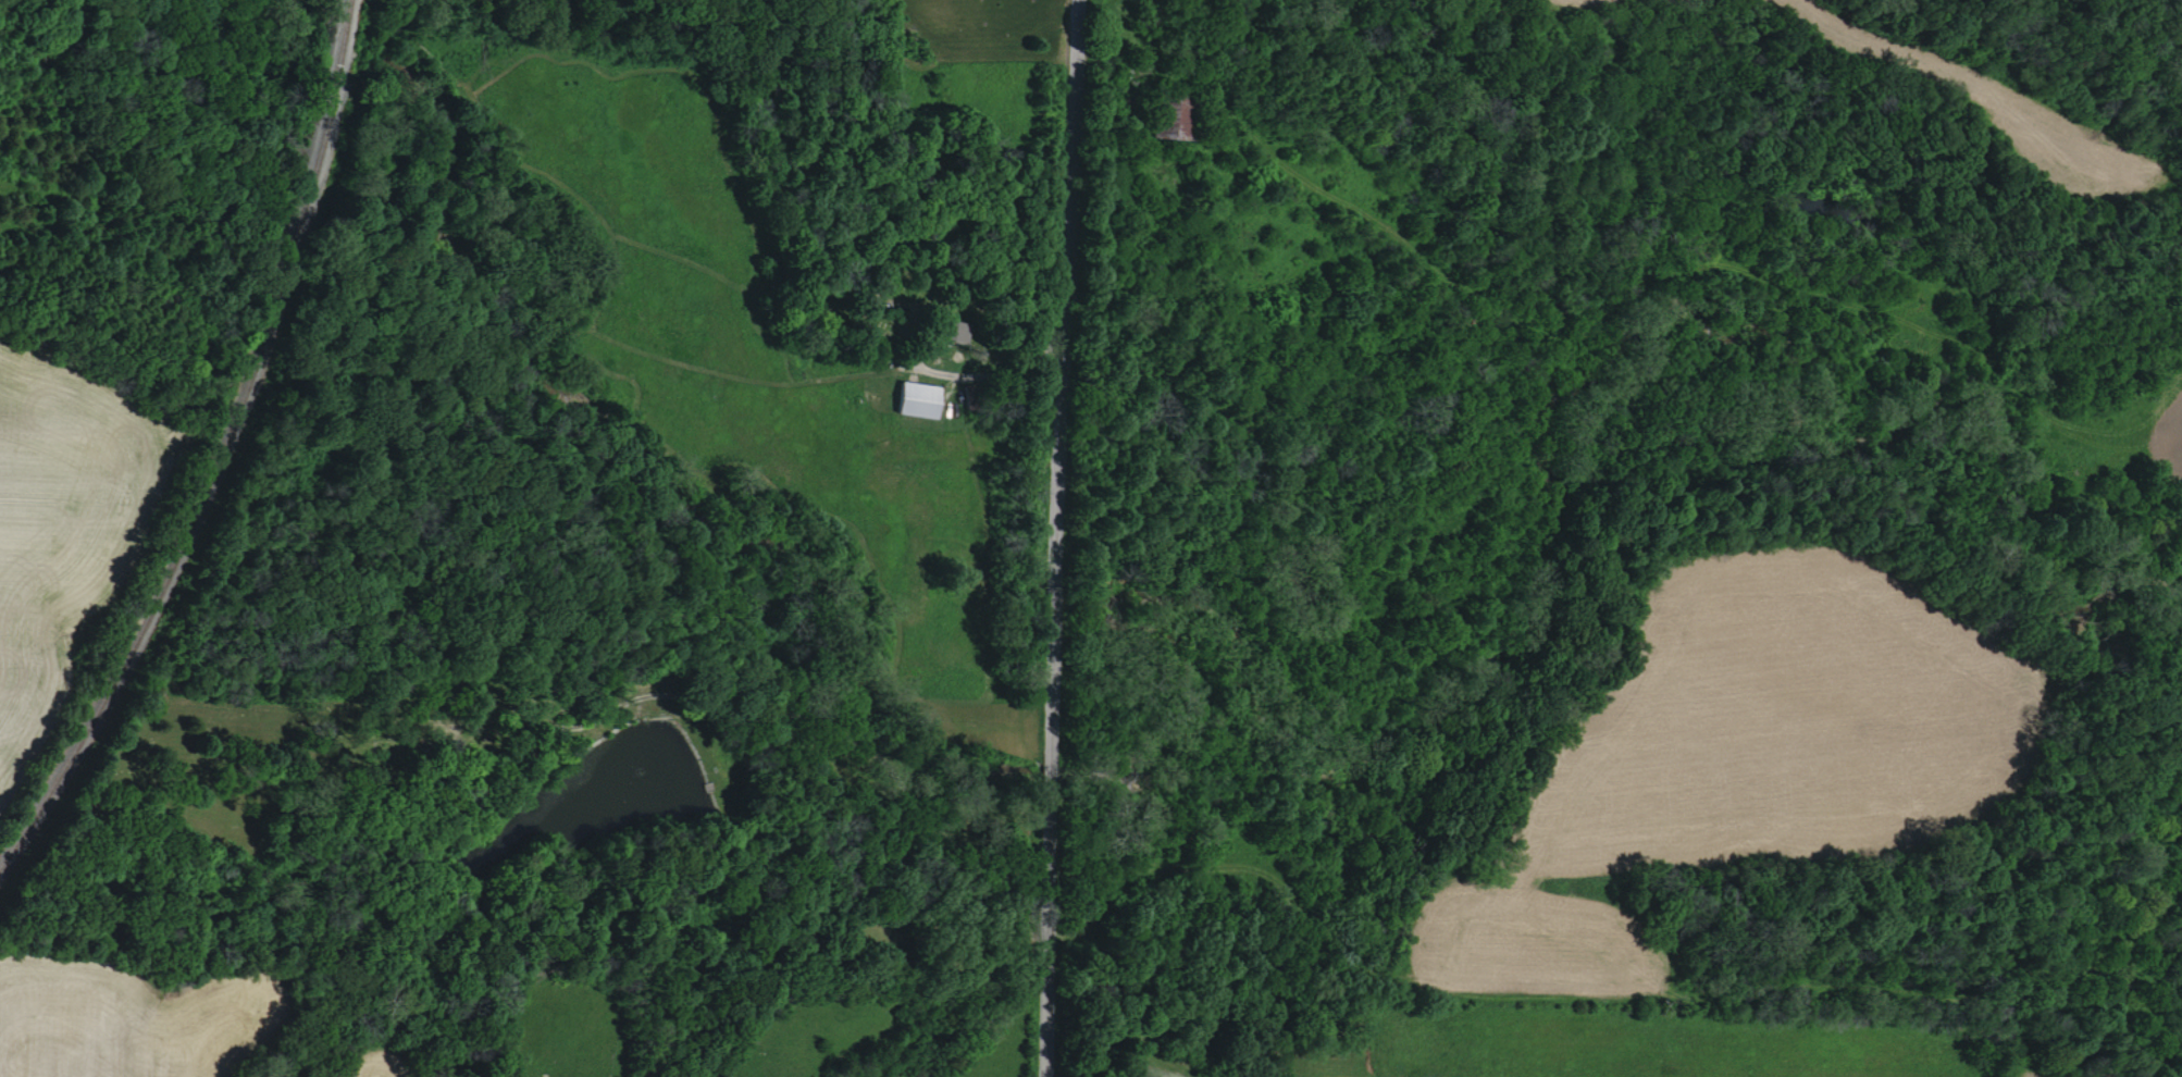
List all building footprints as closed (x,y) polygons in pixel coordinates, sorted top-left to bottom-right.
[(975,346),(980,325),(950,317),(945,338),(975,346)] [(890,416),(930,418),(932,385),(891,383),(890,416)]
